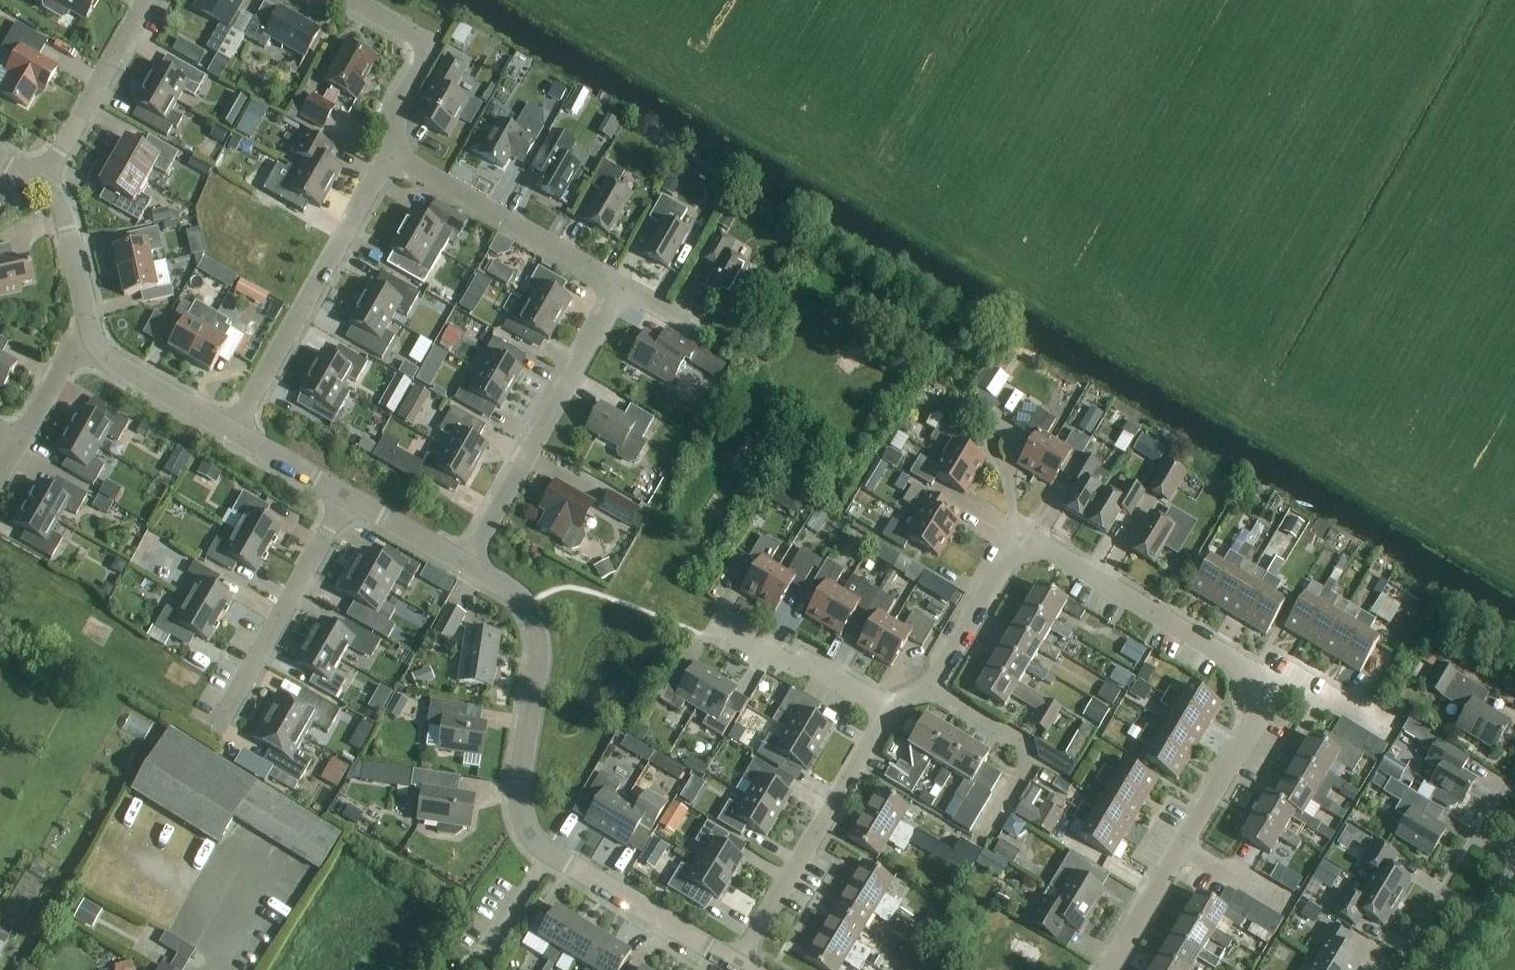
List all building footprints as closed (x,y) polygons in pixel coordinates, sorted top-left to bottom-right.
[(43,3),(44,9),(62,19),(68,17),(71,12),(85,20),(96,0),(44,0),(43,3)] [(227,26),(242,0),(199,0),(194,8),(221,23),(207,48),(230,62),(244,37),(232,30),(232,29),(227,26)] [(257,16),(245,37),(266,49),(272,38),(305,57),(320,31),(280,8),(271,24),(257,16)] [(48,42),(16,24),(2,49),(16,57),(7,72),(11,75),(1,93),(27,108),(38,89),(43,93),(58,68),(39,57),(48,42)] [(363,84),(377,59),(347,42),(325,82),(332,86),(323,101),(314,96),(302,117),(323,129),(335,108),(333,106),(341,91),(357,100),(365,85),(363,84)] [(142,59),(167,67),(171,55),(147,46),(142,59)] [(448,57),(441,69),(427,94),(438,100),(424,123),(449,137),(460,118),(470,124),(480,108),(453,92),(467,68),(466,67),(470,60),(453,50),(449,58),(448,57)] [(145,84),(177,102),(184,91),(194,97),(206,77),(173,59),(167,70),(157,64),(145,84)] [(208,72),(220,79),(228,66),(216,59),(208,72)] [(560,104),(568,90),(555,83),(548,97),(560,104)] [(177,102),(145,84),(134,104),(145,110),(138,121),(167,137),(173,127),(177,129),(183,118),(172,112),(177,102)] [(220,121),(232,128),(248,100),(236,93),(220,121)] [(577,117),(585,103),(573,96),(565,111),(577,117)] [(196,99),(183,127),(199,134),(212,106),(196,99)] [(529,104),(514,129),(499,120),(479,155),(495,164),(495,163),(504,169),(512,155),(524,162),(545,128),(543,112),(529,104)] [(245,113),(235,132),(248,138),(258,119),(245,113)] [(228,135),(215,128),(210,138),(222,145),(228,135)] [(343,168),(329,161),(336,149),(304,132),(292,154),(305,161),(299,170),(331,188),(343,168)] [(554,132),(539,159),(532,171),(534,175),(541,180),(537,188),(560,201),(574,177),(579,180),(585,170),(581,168),(581,167),(566,159),(575,143),(554,132)] [(233,138),(227,148),(237,153),(242,143),(233,138)] [(113,162),(146,181),(154,168),(166,175),(178,153),(157,141),(151,153),(126,139),(113,162)] [(193,157),(188,166),(208,178),(213,169),(193,157)] [(146,181),(113,162),(100,184),(125,198),(118,210),(139,222),(151,201),(139,193),(146,181)] [(591,186),(601,191),(584,220),(609,234),(631,195),(617,186),(624,173),(605,162),(591,186)] [(676,165),(662,190),(674,197),(688,172),(676,165)] [(331,188),(299,170),(293,181),(286,177),(275,197),(303,213),(310,202),(320,208),(331,188)] [(678,227),(688,210),(663,196),(650,218),(661,225),(645,254),(669,268),(689,233),(678,227)] [(412,209),(401,229),(433,247),(439,237),(454,245),(468,221),(436,203),(427,218),(412,209)] [(725,233),(737,211),(728,205),(715,228),(725,233)] [(154,224),(171,221),(168,208),(151,212),(154,224)] [(176,221),(163,224),(165,231),(177,229),(176,221)] [(119,273),(152,266),(149,253),(163,250),(158,228),(135,233),(137,245),(114,250),(119,273)] [(389,249),(393,252),(387,264),(423,284),(435,263),(427,258),(433,247),(401,229),(389,249)] [(728,302),(748,266),(728,255),(734,244),(717,234),(703,258),(714,265),(702,287),(728,302)] [(489,251),(499,256),(509,254),(514,244),(498,235),(489,251)] [(486,272),(494,257),(465,241),(457,256),(486,272)] [(13,256),(10,244),(0,247),(0,295),(21,291),(19,285),(34,281),(29,258),(14,261),(13,256)] [(203,245),(192,247),(193,256),(194,256),(203,254),(204,254),(205,254),(203,245)] [(193,256),(192,256),(195,269),(203,254),(194,256),(193,256)] [(207,258),(200,270),(210,275),(217,264),(207,258)] [(503,267),(494,262),(487,273),(497,279),(503,267)] [(155,278),(152,266),(119,273),(124,297),(148,291),(150,303),(174,297),(169,275),(155,278)] [(539,267),(528,287),(535,291),(529,302),(561,321),(572,301),(562,294),(568,284),(539,267)] [(371,282),(359,302),(391,321),(397,311),(407,317),(420,293),(382,272),(375,285),(371,282)] [(266,307),(272,296),(243,281),(237,291),(266,307)] [(479,303),(465,295),(459,306),(477,316),(483,305),(479,303)] [(510,317),(504,329),(532,345),(539,334),(549,340),(561,321),(529,302),(521,298),(510,317)] [(190,361),(217,314),(196,302),(193,307),(183,301),(171,322),(181,328),(169,348),(190,361)] [(348,322),(353,325),(346,338),(382,359),(395,336),(385,331),(391,321),(359,302),(348,322)] [(229,321),(217,314),(190,361),(210,373),(222,352),(233,358),(245,337),(226,326),(229,321)] [(155,341),(163,324),(154,319),(152,324),(148,322),(142,334),(155,341)] [(451,326),(441,341),(457,350),(466,335),(451,326)] [(727,364),(667,329),(662,339),(646,330),(628,361),(671,386),(685,363),(689,365),(690,364),(718,379),(727,364)] [(419,330),(409,346),(424,355),(428,350),(440,358),(447,347),(419,330)] [(512,389),(523,369),(513,363),(519,353),(493,338),(487,349),(491,352),(480,371),(512,389)] [(322,351),(311,371),(343,390),(349,379),(356,383),(368,363),(339,347),(333,358),(322,351)] [(2,390),(17,364),(0,354),(0,389),(2,390)] [(418,371),(403,363),(397,373),(412,381),(418,371)] [(424,366),(415,382),(427,389),(437,373),(424,366)] [(996,400),(1010,380),(990,366),(976,387),(975,385),(973,386),(984,412),(1000,407),(996,400)] [(358,398),(343,390),(311,371),(299,391),(310,397),(304,408),(333,425),(344,405),(347,407),(353,407),(358,398)] [(467,378),(462,387),(455,400),(483,416),(490,403),(501,409),(512,389),(480,371),(474,382),(467,378)] [(379,406),(394,415),(403,399),(388,390),(379,406)] [(1056,420),(1025,402),(1024,402),(1012,423),(1035,437),(1018,465),(1035,476),(1055,441),(1046,436),(1056,420)] [(982,418),(976,403),(960,410),(967,425),(982,418)] [(602,404),(587,430),(619,448),(616,453),(618,460),(628,466),(635,464),(646,444),(642,441),(654,419),(631,406),(625,417),(602,404)] [(489,446),(478,440),(486,426),(453,407),(440,430),(452,437),(445,448),(477,466),(489,446)] [(1092,408),(1079,428),(1091,435),(1103,415),(1092,408)] [(67,430),(100,448),(107,436),(118,443),(129,423),(105,409),(99,420),(79,409),(67,430)] [(962,435),(941,422),(943,418),(939,415),(932,417),(926,426),(936,431),(931,439),(946,448),(941,457),(976,478),(986,460),(957,443),(962,435)] [(903,419),(898,428),(907,434),(911,428),(909,421),(903,419)] [(149,428),(141,424),(136,433),(144,437),(149,428)] [(100,448),(67,430),(55,450),(75,462),(69,472),(93,486),(105,466),(93,460),(100,448)] [(1055,441),(1035,476),(1052,486),(1069,457),(1078,462),(1090,441),(1073,431),(1064,447),(1055,441)] [(370,455),(376,444),(359,434),(353,445),(370,455)] [(857,452),(868,460),(878,446),(867,438),(857,452)] [(1150,456),(1162,464),(1172,448),(1164,443),(1162,446),(1157,443),(1150,456)] [(477,466),(445,448),(438,460),(428,454),(418,472),(450,490),(455,480),(466,486),(477,466)] [(903,457),(889,448),(882,460),(896,469),(903,457)] [(1068,479),(1078,485),(1064,509),(1083,520),(1084,520),(1085,521),(1104,489),(1103,488),(1110,477),(1098,470),(1100,466),(1082,455),(1068,479)] [(976,478),(941,457),(936,466),(920,457),(910,474),(931,486),(937,478),(965,495),(976,478)] [(204,460),(197,473),(216,484),(223,471),(204,460)] [(1147,490),(1169,503),(1187,474),(1165,461),(1147,490)] [(898,481),(894,488),(902,493),(906,486),(898,481)] [(38,482),(26,503),(58,521),(65,509),(76,516),(88,496),(63,482),(57,493),(38,482)] [(120,491),(105,482),(97,494),(113,503),(120,491)] [(1104,489),(1085,521),(1087,522),(1106,534),(1120,511),(1130,517),(1145,492),(1127,482),(1118,497),(1104,489)] [(582,531),(579,529),(593,504),(557,483),(542,508),(549,513),(540,527),(562,540),(563,545),(572,550),(579,548),(584,539),(582,531)] [(913,485),(903,502),(919,511),(914,520),(948,540),(958,523),(946,516),(952,507),(935,497),(913,485)] [(237,533),(268,551),(281,529),(259,516),(265,505),(244,493),(232,512),(245,519),(237,533)] [(611,493),(601,509),(629,525),(638,510),(611,493)] [(113,505),(98,497),(93,507),(107,516),(113,505)] [(58,521),(26,503),(14,524),(34,535),(27,546),(52,559),(63,539),(52,533),(58,521)] [(829,516),(817,509),(811,520),(822,527),(829,516)] [(1153,562),(1174,528),(1152,514),(1131,549),(1153,562)] [(1297,538),(1304,524),(1293,517),(1285,532),(1297,538)] [(893,519),(883,536),(904,549),(909,540),(938,557),(948,540),(914,520),(909,529),(893,519)] [(1222,527),(1212,550),(1224,555),(1233,532),(1222,527)] [(268,551),(237,533),(230,546),(217,539),(207,557),(228,570),(234,560),(256,572),(268,551)] [(758,602),(779,568),(770,562),(779,547),(762,536),(750,558),(758,563),(741,592),(758,602)] [(103,561),(145,580),(156,558),(113,538),(103,561)] [(1210,602),(1237,556),(1244,543),(1237,539),(1222,565),(1210,558),(1191,590),(1210,602)] [(737,571),(746,552),(728,543),(719,562),(737,571)] [(1244,543),(1237,556),(1210,602),(1228,613),(1248,581),(1237,574),(1252,548),(1244,543)] [(779,568),(758,602),(775,612),(793,583),(801,589),(814,568),(818,571),(824,561),(802,549),(788,573),(779,568)] [(834,549),(827,561),(814,582),(823,587),(806,616),(823,626),(843,592),(834,587),(844,571),(833,564),(840,552),(834,549)] [(362,550),(350,571),(390,593),(396,581),(408,588),(420,567),(396,553),(389,565),(362,550)] [(1267,574),(1275,578),(1284,563),(1276,558),(1267,574)] [(615,574),(608,560),(594,567),(601,581),(615,574)] [(189,602),(220,620),(232,598),(210,585),(216,576),(194,563),(188,573),(201,581),(189,602)] [(563,573),(570,589),(583,583),(575,567),(563,573)] [(390,593),(350,571),(339,592),(365,607),(357,623),(388,640),(396,626),(389,623),(395,611),(383,604),(390,593)] [(436,572),(429,585),(448,596),(455,583),(444,577),(436,572)] [(1248,581),(1228,613),(1247,624),(1275,578),(1267,574),(1259,587),(1248,581)] [(823,626),(840,636),(858,608),(866,613),(879,591),(878,591),(886,578),(881,575),(878,581),(872,577),(867,585),(853,576),(843,592),(823,626)] [(1275,578),(1247,624),(1266,635),(1285,603),(1274,596),(1282,583),(1275,578)] [(1381,579),(1373,592),(1380,597),(1382,595),(1388,584),(1381,579)] [(104,581),(97,593),(108,599),(115,588),(104,581)] [(957,590),(942,581),(934,596),(949,604),(957,590)] [(1054,624),(1056,622),(1063,610),(1080,620),(1085,612),(1067,601),(1066,603),(1038,586),(1026,607),(1054,624)] [(1303,639),(1331,593),(1324,589),(1315,603),(1304,596),(1285,628),(1303,639)] [(879,591),(866,613),(875,618),(857,647),(874,657),(895,623),(886,617),(896,601),(879,591)] [(1339,598),(1331,593),(1303,639),(1322,650),(1341,618),(1330,612),(1339,598)] [(1380,597),(1371,613),(1390,625),(1401,606),(1382,595),(1380,597)] [(167,607),(155,628),(153,627),(147,636),(165,646),(171,637),(178,641),(185,629),(207,642),(220,620),(189,602),(181,615),(167,607)] [(452,643),(466,616),(448,607),(434,633),(452,643)] [(1054,624),(1026,607),(1013,628),(1042,645),(1043,643),(1051,630),(1068,641),(1073,632),(1056,622),(1054,624)] [(1341,618),(1322,650),(1341,662),(1368,616),(1361,611),(1352,625),(1341,618)] [(895,623),(874,657),(892,667),(909,638),(918,644),(922,646),(935,625),(913,612),(904,628),(895,623)] [(1376,620),(1368,616),(1341,662),(1360,673),(1379,641),(1367,634),(1376,620)] [(381,641),(372,636),(350,624),(344,633),(322,621),(310,643),(341,660),(349,647),(371,660),(381,641)] [(1030,665),(1031,663),(1038,651),(1056,661),(1061,653),(1043,643),(1042,645),(1013,628),(1001,648),(1030,665)] [(492,687),(500,635),(467,630),(459,682),(492,687)] [(1129,639),(1120,654),(1139,665),(1148,650),(1129,639)] [(341,660),(310,643),(297,664),(319,677),(314,687),(336,699),(346,681),(333,674),(341,660)] [(1030,665),(1001,648),(989,669),(1017,686),(1019,684),(1026,671),(1044,682),(1044,681),(1051,685),(1056,678),(1031,663),(1030,665)] [(427,687),(449,691),(455,654),(433,650),(427,687)] [(1155,670),(1145,664),(1137,679),(1146,685),(1155,670)] [(697,709),(716,677),(696,665),(684,685),(673,678),(660,701),(680,713),(686,702),(697,709)] [(1489,694),(1467,681),(1440,665),(1426,688),(1466,711),(1456,728),(1494,750),(1510,723),(1482,706),(1489,694)] [(1117,666),(1110,679),(1126,689),(1134,676),(1117,666)] [(1017,686),(989,669),(976,690),(1005,707),(1011,696),(1039,713),(1032,724),(1047,733),(1061,709),(1019,684),(1017,686)] [(716,677),(697,709),(708,716),(702,726),(722,738),(736,714),(726,708),(737,689),(716,677)] [(1152,692),(1137,682),(1129,695),(1144,704),(1152,692)] [(1112,706),(1121,691),(1111,685),(1102,699),(1112,706)] [(1169,689),(1165,696),(1211,723),(1222,704),(1190,685),(1183,697),(1169,689)] [(786,730),(818,750),(830,729),(814,719),(821,706),(792,689),(779,711),(793,719),(786,730)] [(280,694),(267,717),(304,738),(312,724),(328,733),(341,711),(315,696),(307,710),(280,694)] [(756,696),(750,706),(760,713),(766,702),(756,696)] [(1211,723),(1165,696),(1160,704),(1174,712),(1167,723),(1199,742),(1211,723)] [(1092,700),(1082,716),(1101,727),(1110,711),(1092,700)] [(481,756),(486,724),(458,720),(461,706),(431,701),(427,727),(442,729),(439,749),(464,753),(481,756)] [(304,738),(267,717),(255,739),(281,754),(268,777),(294,791),(312,761),(296,752),(304,738)] [(912,795),(932,760),(930,759),(947,730),(926,718),(909,746),(912,767),(907,763),(902,771),(892,765),(884,778),(912,795)] [(1341,741),(1351,723),(1342,718),(1331,736),(1341,741)] [(1476,780),(1462,772),(1470,759),(1438,740),(1437,741),(1428,735),(1430,732),(1409,720),(1402,732),(1423,745),(1421,748),(1430,753),(1425,762),(1440,771),(1430,786),(1437,790),(1432,798),(1449,808),(1456,807),(1459,803),(1461,804),(1476,780)] [(356,733),(367,739),(374,727),(363,721),(356,733)] [(1147,726),(1142,734),(1188,761),(1199,742),(1167,723),(1161,734),(1147,726)] [(1360,729),(1351,723),(1341,741),(1349,747),(1360,729)] [(1083,724),(1066,753),(1067,757),(1078,764),(1097,732),(1083,724)] [(646,746),(653,734),(643,727),(636,739),(646,746)] [(1134,728),(1129,735),(1138,741),(1142,734),(1134,728)] [(1369,734),(1360,729),(1349,747),(1358,752),(1369,734)] [(319,870),(341,835),(169,730),(132,791),(218,844),(234,817),(319,870)] [(733,730),(729,738),(736,744),(739,743),(740,740),(740,736),(739,733),(737,731),(733,730)] [(818,750),(786,730),(779,742),(769,736),(757,755),(781,770),(787,759),(806,770),(818,750)] [(968,742),(947,730),(930,759),(932,760),(945,767),(934,785),(943,790),(953,772),(951,771),(968,742)] [(1326,733),(1320,743),(1311,737),(1298,758),(1327,775),(1328,773),(1335,761),(1353,772),(1363,755),(1326,733)] [(1188,761),(1142,734),(1138,741),(1152,749),(1145,761),(1177,780),(1188,761)] [(1369,734),(1358,752),(1367,757),(1378,740),(1369,734)] [(1039,759),(1070,778),(1078,764),(1067,757),(1066,753),(1061,755),(1034,739),(1039,759)] [(1378,740),(1367,757),(1377,763),(1388,745),(1378,740)] [(989,755),(968,742),(951,771),(953,772),(965,780),(955,797),(963,802),(974,784),(972,783),(989,755)] [(1379,770),(1399,782),(1407,768),(1394,761),(1396,757),(1389,753),(1379,770)] [(333,758),(320,779),(337,789),(350,768),(333,758)] [(1327,775),(1298,758),(1286,779),(1314,796),(1316,794),(1323,781),(1341,792),(1346,784),(1328,773),(1327,775)] [(746,797),(778,816),(791,796),(770,784),(777,773),(754,760),(743,780),(753,786),(746,797)] [(670,783),(676,772),(657,763),(652,774),(670,783)] [(1104,766),(1100,774),(1146,801),(1157,782),(1125,763),(1118,775),(1104,766)] [(978,774),(996,785),(1001,775),(984,764),(978,774)] [(463,828),(470,829),(475,796),(458,794),(460,778),(414,771),(411,787),(423,789),(418,821),(440,825),(438,834),(456,837),(462,832),(463,828)] [(606,835),(626,803),(614,796),(621,786),(601,773),(586,798),(597,804),(586,822),(606,835)] [(978,774),(972,783),(992,795),(990,793),(996,785),(978,774)] [(1146,801),(1100,774),(1095,782),(1109,790),(1103,801),(1135,820),(1146,801)] [(1376,776),(1371,786),(1382,792),(1387,783),(1376,776)] [(1286,779),(1274,799),(1273,800),(1302,817),(1303,814),(1311,802),(1328,812),(1333,805),(1333,804),(1316,794),(1314,796),(1286,779)] [(1430,803),(1408,790),(1391,780),(1383,793),(1400,803),(1395,812),(1406,819),(1396,836),(1430,857),(1446,829),(1423,815),(1430,803)] [(974,784),(969,793),(987,804),(992,795),(972,783),(974,784)] [(1346,783),(1340,794),(1354,802),(1360,791),(1346,783)] [(863,814),(909,842),(916,832),(907,827),(907,828),(899,823),(909,808),(878,790),(863,814)] [(637,810),(626,803),(606,835),(627,847),(639,827),(649,834),(668,804),(648,792),(637,810)] [(924,793),(919,800),(931,808),(936,800),(924,793)] [(987,804),(969,793),(963,802),(981,813),(987,804)] [(1267,795),(1254,816),(1283,833),(1284,831),(1291,819),(1316,833),(1321,825),(1303,814),(1302,817),(1273,800),(1274,799),(1267,795)] [(778,816),(746,797),(739,808),(729,802),(717,822),(741,836),(747,826),(766,837),(778,816)] [(1135,820),(1103,801),(1096,812),(1082,804),(1078,811),(1123,839),(1135,820)] [(963,802),(958,811),(976,822),(981,813),(963,802)] [(1032,825),(1041,830),(1051,835),(1063,815),(1060,813),(1054,809),(1051,808),(1044,804),(1039,812),(1022,802),(1015,814),(1033,824),(1032,825)] [(667,812),(666,815),(680,824),(688,812),(673,803),(670,809),(667,812)] [(1333,805),(1328,812),(1335,816),(1339,809),(1333,805)] [(350,806),(342,818),(355,826),(363,814),(350,806)] [(958,811),(952,821),(970,832),(976,822),(958,811)] [(1123,839),(1078,811),(1073,819),(1087,827),(1080,839),(1112,857),(1123,839)] [(909,842),(863,814),(849,838),(879,857),(888,842),(896,846),(895,847),(903,852),(909,842)] [(1283,833),(1254,816),(1242,837),(1270,854),(1279,839),(1297,850),(1302,841),(1284,831),(1283,833)] [(698,860),(730,880),(743,859),(723,847),(729,837),(707,823),(695,843),(705,849),(698,860)] [(1321,825),(1316,833),(1321,836),(1325,828),(1321,825)] [(1351,845),(1359,831),(1348,825),(1340,838),(1351,845)] [(130,853),(143,835),(133,828),(120,846),(130,853)] [(652,839),(641,857),(657,867),(668,849),(652,839)] [(1002,840),(993,853),(1013,865),(1022,852),(1002,840)] [(1366,885),(1397,904),(1411,881),(1390,868),(1398,856),(1374,842),(1361,863),(1375,871),(1366,885)] [(979,853),(962,844),(950,864),(968,874),(979,853)] [(936,882),(946,869),(925,852),(915,865),(936,882)] [(988,852),(979,867),(992,875),(1001,860),(988,852)] [(1091,870),(1068,856),(1049,888),(1059,894),(1060,893),(1092,913),(1104,892),(1084,880),(1091,870)] [(650,880),(657,869),(640,858),(633,870),(650,880)] [(681,865),(667,888),(703,910),(712,897),(718,900),(730,880),(698,860),(692,871),(681,865)] [(1313,878),(1329,888),(1339,871),(1323,861),(1313,878)] [(849,886),(895,914),(901,905),(893,899),(892,900),(885,896),(894,881),(863,862),(849,886)] [(1296,867),(1278,883),(1291,898),(1309,881),(1296,867)] [(1397,904),(1366,885),(1358,899),(1344,891),(1332,912),(1356,926),(1363,914),(1384,926),(1397,904)] [(895,914),(849,886),(834,910),(864,929),(873,914),(881,919),(880,920),(888,925),(895,914)] [(1227,909),(1238,891),(1236,893),(1227,887),(1216,905),(1226,911),(1227,909)] [(1247,897),(1238,891),(1227,909),(1236,915),(1247,897)] [(1080,933),(1092,913),(1060,893),(1059,894),(1053,905),(1043,899),(1027,924),(1057,942),(1067,926),(1080,933)] [(1214,933),(1215,930),(1223,918),(1240,929),(1245,921),(1228,910),(1227,912),(1198,895),(1185,916),(1214,933)] [(997,896),(991,905),(1005,913),(1010,904),(997,896)] [(1247,897),(1236,915),(1245,920),(1256,902),(1247,897)] [(82,901),(72,921),(86,928),(97,909),(82,901)] [(1256,902),(1245,920),(1254,926),(1265,908),(1256,902)] [(1314,924),(1322,911),(1309,903),(1301,916),(1314,924)] [(550,962),(576,920),(557,908),(539,938),(550,945),(543,958),(550,962)] [(1274,913),(1265,908),(1254,926),(1263,931),(1274,913)] [(819,934),(865,963),(877,969),(880,969),(885,961),(863,947),(863,948),(855,943),(864,929),(834,910),(819,934)] [(1274,913),(1263,931),(1273,937),(1284,919),(1274,913)] [(1185,916),(1173,936),(1201,953),(1203,951),(1210,939),(1228,950),(1233,941),(1215,930),(1214,933),(1185,916)] [(594,931),(576,920),(550,962),(557,966),(565,954),(576,961),(594,931)] [(1337,969),(1358,969),(1364,959),(1346,948),(1352,938),(1330,925),(1318,944),(1324,948),(1318,959),(1337,969)] [(1260,930),(1251,944),(1265,952),(1274,938),(1260,930)] [(594,931),(576,961),(587,968),(586,969),(596,969),(613,942),(594,931)] [(819,934),(804,958),(823,969),(839,969),(844,962),(851,967),(855,969),(877,969),(865,963),(819,934)] [(1161,957),(1183,969),(1191,969),(1198,960),(1215,969),(1216,969),(1220,962),(1203,951),(1201,953),(1173,936),(1161,957)] [(596,969),(622,969),(632,953),(613,942),(596,969)] [(168,969),(169,969),(183,969),(194,952),(183,945),(168,969)] [(1161,957),(1152,969),(1183,969),(1161,957)] [(1318,959),(1311,969),(1305,966),(1303,969),(1337,969),(1318,959)] [(115,965),(115,969),(136,969),(133,960),(115,965)]
